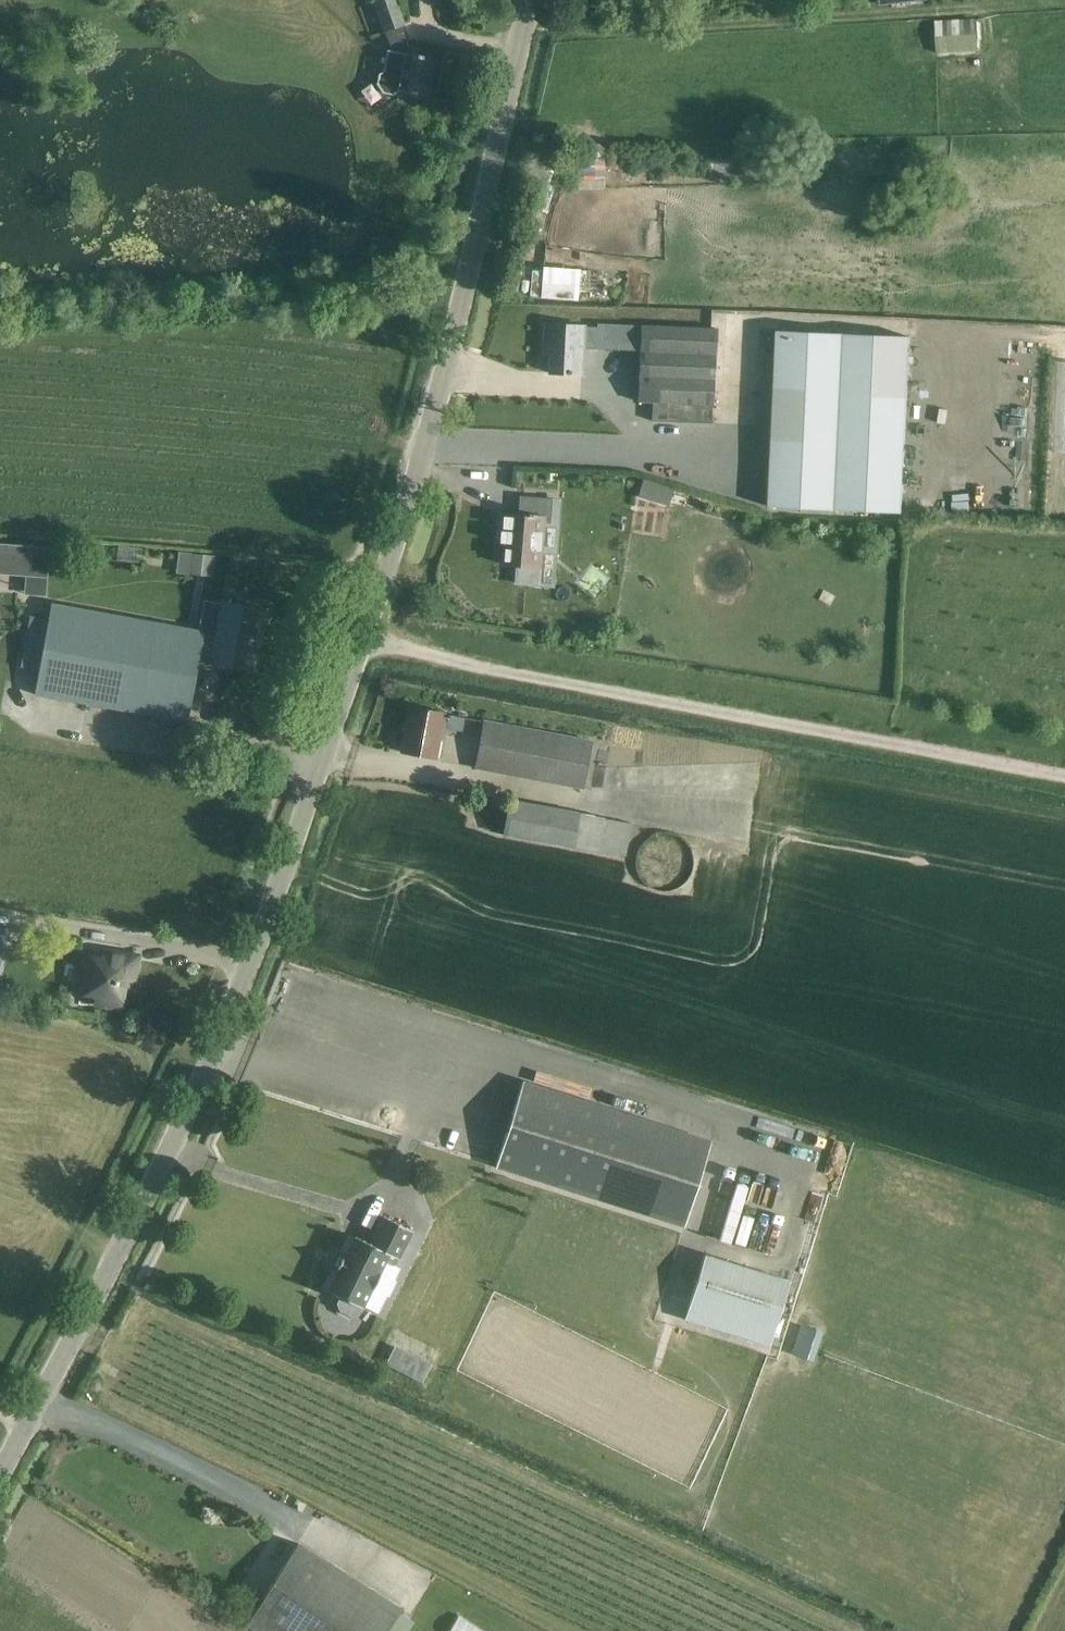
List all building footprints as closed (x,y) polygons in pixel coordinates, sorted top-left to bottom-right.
[(408,53),(399,26),(404,25),(395,0),(376,0),(372,1),(382,33),(385,32),(392,51),(387,50),(382,72),(378,74),(376,84),(382,93),(391,94),(397,90),(426,96),(434,57),(408,53)] [(974,20),(901,24),(902,48),(936,46),(937,59),(976,57),(974,20)] [(579,189),(605,188),(603,151),(578,152),(579,189)] [(543,266),(540,298),(577,300),(578,291),(588,292),(588,290),(592,291),(594,275),(589,274),(590,270),(543,266)] [(580,373),(582,349),(639,352),(636,402),(652,402),(651,421),(712,423),(713,404),(717,327),(596,323),(596,326),(544,324),(542,353),(549,353),(548,371),(580,373)] [(910,336),(776,330),(767,506),(902,513),(910,336)] [(675,488),(644,479),(638,497),(669,507),(675,488)] [(502,512),(501,530),(506,530),(503,564),(517,565),(516,583),(537,584),(542,523),(549,524),(551,498),(520,496),(518,514),(502,512)] [(47,577),(49,547),(0,543),(0,574),(47,577)] [(118,546),(117,560),(141,563),(142,549),(118,546)] [(212,577),(215,556),(190,553),(188,574),(212,577)] [(224,603),(217,636),(203,633),(204,629),(50,601),(33,694),(186,722),(199,653),(213,655),(212,661),(249,668),(256,630),(261,631),(265,611),(224,603)] [(434,757),(440,727),(462,731),(465,716),(409,706),(401,751),(434,757)] [(473,768),(583,789),(592,739),(482,718),(473,768)] [(579,814),(579,812),(509,799),(502,835),(624,857),(630,824),(579,814)] [(95,1003),(119,1007),(123,982),(132,983),(136,956),(103,951),(102,960),(83,957),(77,991),(96,994),(95,1003)] [(522,1079),(494,1167),(683,1227),(711,1139),(522,1079)] [(395,1262),(410,1232),(382,1218),(369,1245),(354,1237),(343,1259),(339,1257),(335,1265),(338,1267),(328,1288),(340,1295),(337,1303),(338,1308),(352,1315),(357,1313),(384,1259),(392,1263),(395,1262)] [(789,1278),(704,1252),(683,1319),(768,1346),(789,1278)] [(800,1324),(791,1352),(813,1359),(822,1331),(800,1324)] [(245,1623),(257,1630),(387,1630),(401,1608),(297,1542),(245,1623)] [(448,1630),(475,1630),(455,1619),(448,1630)]
